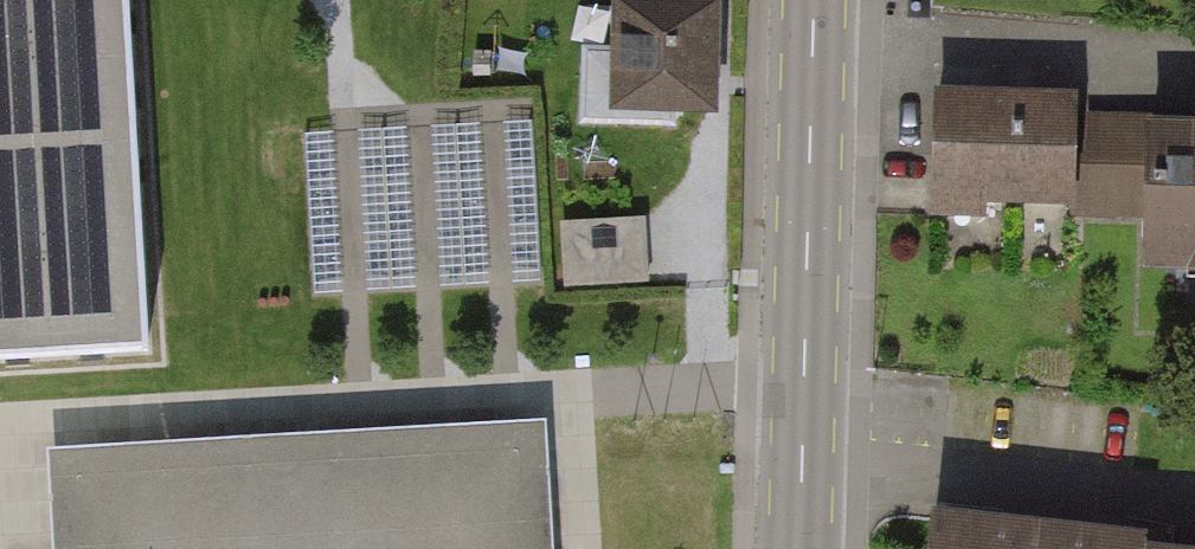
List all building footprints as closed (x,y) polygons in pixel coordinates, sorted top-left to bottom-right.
[(148,347),(127,0),(0,0),(0,356),(148,347)] [(711,105),(713,9),(621,7),(620,54),(587,53),(586,120),(670,121),(670,105),(711,105)] [(1073,96),(933,91),(929,215),(1069,220),(1073,96)] [(1145,116),(1144,268),(1194,268),(1194,116),(1145,116)] [(512,281),(539,280),(531,121),(504,122),(512,281)] [(488,283),(479,124),(431,127),(440,285),(488,283)] [(416,286),(406,127),(358,130),(368,289),(416,286)] [(314,291),(342,290),(333,131),(306,132),(314,291)] [(560,227),(564,291),(649,286),(645,221),(560,227)] [(66,463),(70,548),(535,548),(529,438),(66,463)] [(933,518),(929,548),(1141,548),(1142,540),(933,518)]
